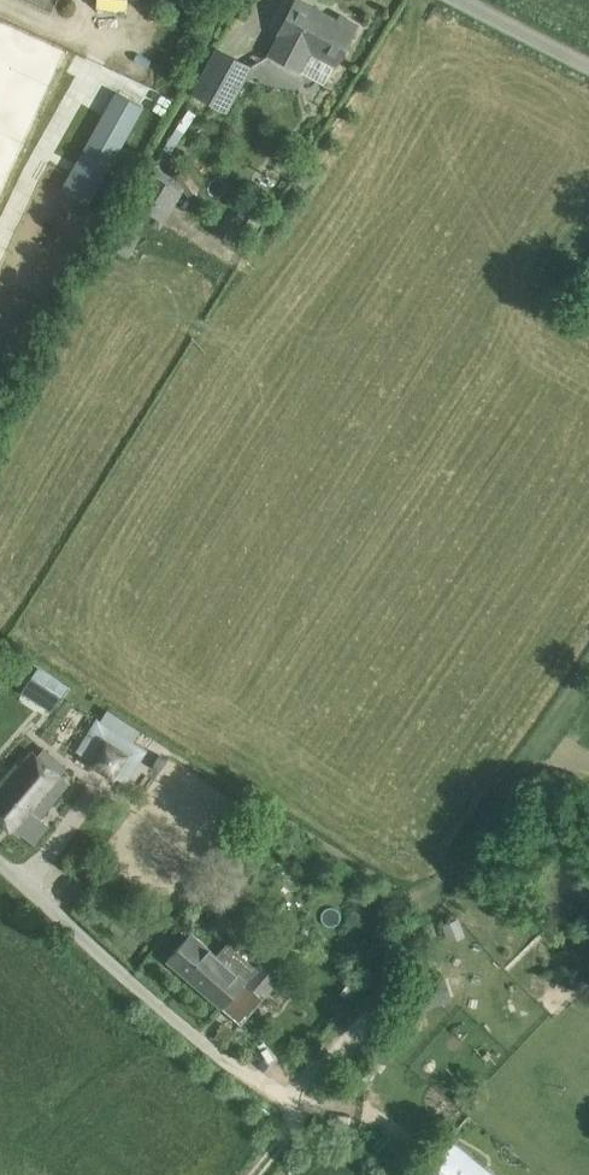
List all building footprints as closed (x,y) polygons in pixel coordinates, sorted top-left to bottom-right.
[(337,61),(353,29),(298,0),(297,0),(269,54),(299,70),(311,48),(337,61)] [(254,66),(217,45),(192,91),(228,112),(254,66)] [(116,90),(107,106),(135,122),(144,106),(116,90)] [(158,222),(173,188),(150,178),(135,212),(158,222)] [(125,210),(120,219),(139,229),(144,220),(125,210)] [(15,659),(10,676),(24,679),(28,663),(15,659)] [(38,669),(28,684),(57,702),(67,686),(39,667),(38,669)] [(77,751),(116,775),(137,741),(98,717),(77,751)] [(69,781),(33,751),(20,766),(17,763),(0,783),(0,819),(20,835),(22,833),(33,842),(48,824),(39,817),(69,781)] [(168,960),(241,1023),(294,963),(273,946),(255,966),(228,943),(218,955),(192,932),(168,960)] [(568,984),(572,969),(556,965),(553,980),(568,984)] [(433,979),(413,985),(421,1009),(440,1003),(433,979)] [(419,1174),(496,1174),(450,1138),(419,1174)]
